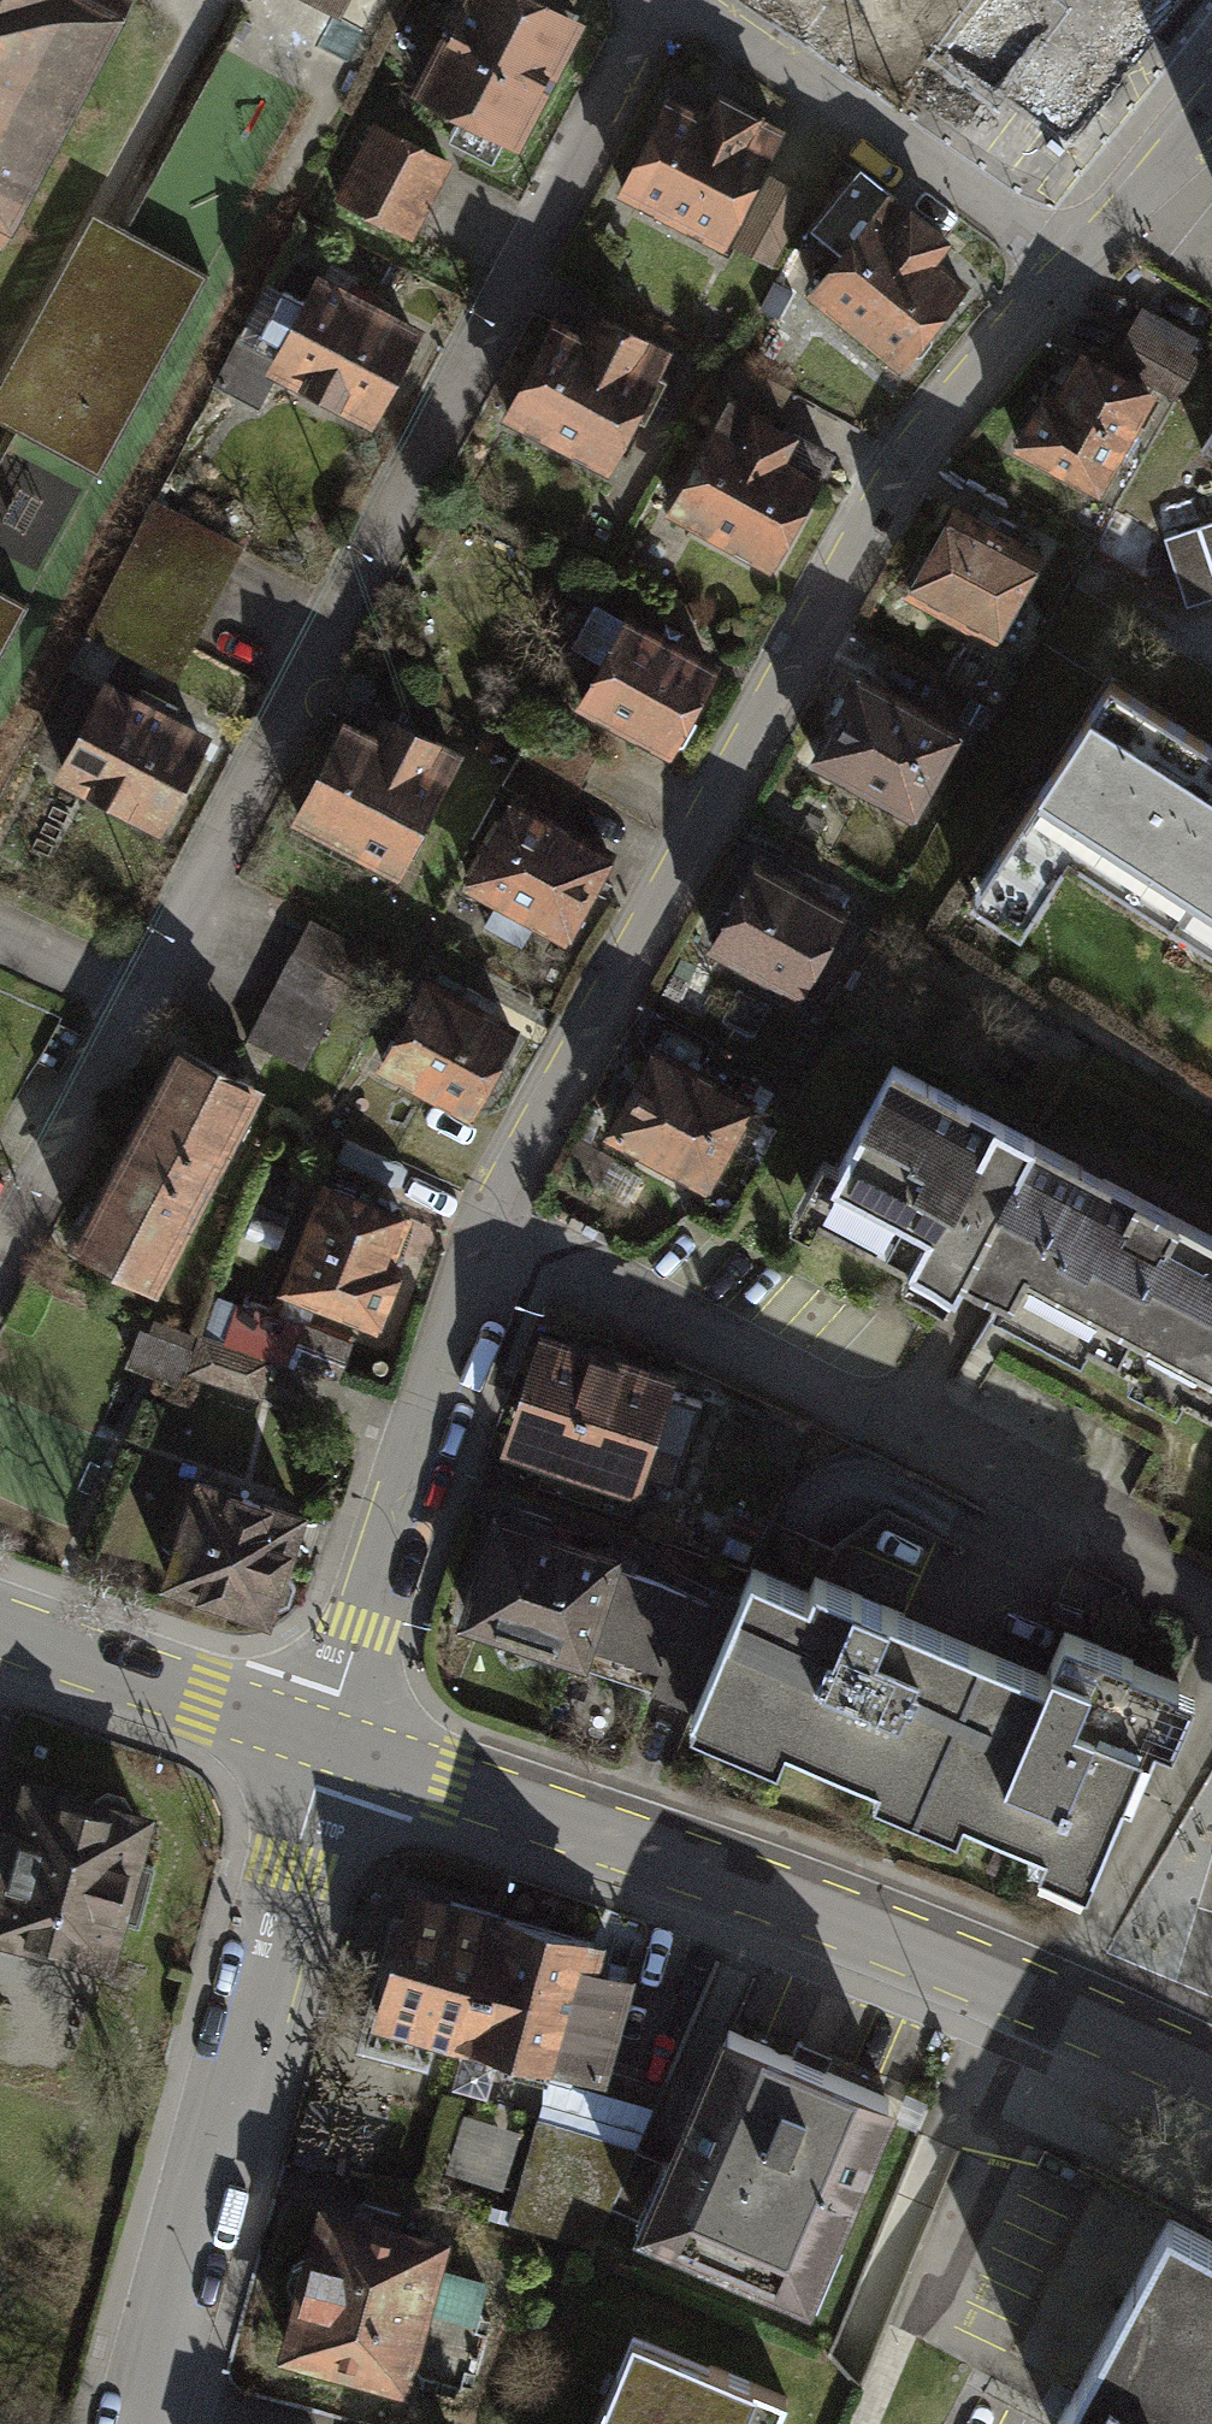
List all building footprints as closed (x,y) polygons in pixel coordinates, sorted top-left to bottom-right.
[(139,0),(0,0),(0,267),(139,0)] [(341,17),(351,0),(309,0),(341,17)] [(523,0),(474,0),(421,105),(528,159),(591,34),(523,0)] [(1061,2),(988,99),(1065,157),(1128,74),(1076,35),(1102,0),(1058,0),(1061,2)] [(728,98),(712,127),(677,108),(627,199),(726,253),(792,133),(728,98)] [(458,169),(379,127),(341,199),(420,241),(458,169)] [(947,242),(894,197),(813,292),(902,368),(970,289),(934,258),(947,242)] [(100,226),(0,414),(0,416),(105,471),(205,281),(100,226)] [(433,340),(317,280),(302,308),(283,298),(262,338),(281,347),(265,378),(382,439),(433,340)] [(599,352),(569,335),(516,429),(613,483),(679,364),(613,327),(599,352)] [(1158,400),(1086,360),(1060,406),(1042,396),(1011,451),(1102,501),(1158,400)] [(797,437),(731,401),(670,511),(773,568),(822,480),(785,459),(797,437)] [(123,568),(90,634),(177,677),(244,543),(157,500),(123,568)] [(1036,566),(946,516),(905,590),(995,639),(1036,566)] [(1193,603),(1211,597),(1211,521),(1172,533),(1193,603)] [(0,599),(0,662),(26,612),(0,599)] [(714,672),(626,624),(582,704),(670,752),(714,672)] [(954,733),(859,678),(812,760),(908,815),(954,733)] [(968,905),(1020,938),(1073,857),(1211,948),(1211,748),(1113,684),(968,905)] [(221,745),(117,689),(64,788),(168,843),(221,745)] [(381,742),(349,726),(299,825),(405,879),(466,758),(392,721),(381,742)] [(611,859),(514,806),(469,888),(566,941),(611,859)] [(843,914),(756,867),(713,943),(800,991),(843,914)] [(372,954),(311,924),(251,1042),(311,1073),(372,954)] [(512,1031),(426,985),(383,1067),(469,1112),(512,1031)] [(1020,1120),(880,1045),(825,1149),(811,1141),(779,1202),(796,1212),(806,1194),(899,1244),(889,1262),(932,1285),(948,1256),(1020,1120)] [(165,1305),(264,1099),(223,1080),(180,1059),(106,1212),(81,1265),(165,1305)] [(752,1116),(653,1061),(612,1133),(711,1188),(752,1116)] [(1177,1203),(1020,1120),(948,1256),(1004,1286),(997,1301),(1072,1341),(1080,1326),(1104,1339),(1177,1203)] [(413,1222),(329,1189),(287,1297),(382,1334),(401,1286),(389,1281),(413,1222)] [(1177,1203),(1104,1339),(1125,1350),(1119,1361),(1170,1388),(1176,1377),(1211,1396),(1211,1222),(1177,1203)] [(308,1329),(237,1305),(224,1346),(278,1364),(294,1369),(341,1385),(354,1345),(308,1329)] [(224,1346),(201,1338),(188,1377),(265,1403),(278,1364),(224,1346)] [(672,1383),(543,1341),(505,1457),(634,1499),(672,1383)] [(312,1523),(199,1484),(162,1592),(276,1631),(308,1536),(312,1523)] [(618,1545),(486,1502),(449,1616),(581,1661),(588,1638),(649,1658),(644,1682),(674,1691),(714,1594),(637,1565),(614,1559),(618,1545)] [(734,1547),(714,1594),(674,1691),(763,1728),(769,1716),(865,1756),(859,1772),(899,1789),(967,1625),(899,1597),(795,1554),(789,1569),(734,1547)] [(1027,1649),(967,1625),(899,1789),(943,1807),(950,1790),(1033,1824),(1025,1842),(1072,1862),(1108,1775),(1118,1779),(1143,1718),(1160,1725),(1180,1675),(1115,1648),(1118,1640),(1083,1625),(1051,1612),(1041,1635),(1034,1632),(1027,1649)] [(16,1772),(0,1837),(0,1942),(106,1971),(120,1915),(141,1921),(157,1860),(138,1857),(152,1809),(16,1772)] [(592,1921),(413,1871),(373,2011),(552,2061),(592,1921)] [(901,2090),(734,2015),(647,2208),(814,2283),(901,2090)] [(657,2102),(549,2076),(511,2221),(599,2246),(657,2102)] [(471,2111),(453,2168),(508,2185),(526,2128),(471,2111)] [(455,2220),(326,2186),(284,2349),(413,2383),(455,2220)] [(1173,2232),(1071,2423),(1211,2423),(1211,2253),(1173,2232)] [(630,2322),(587,2423),(779,2423),(794,2388),(630,2322)]
